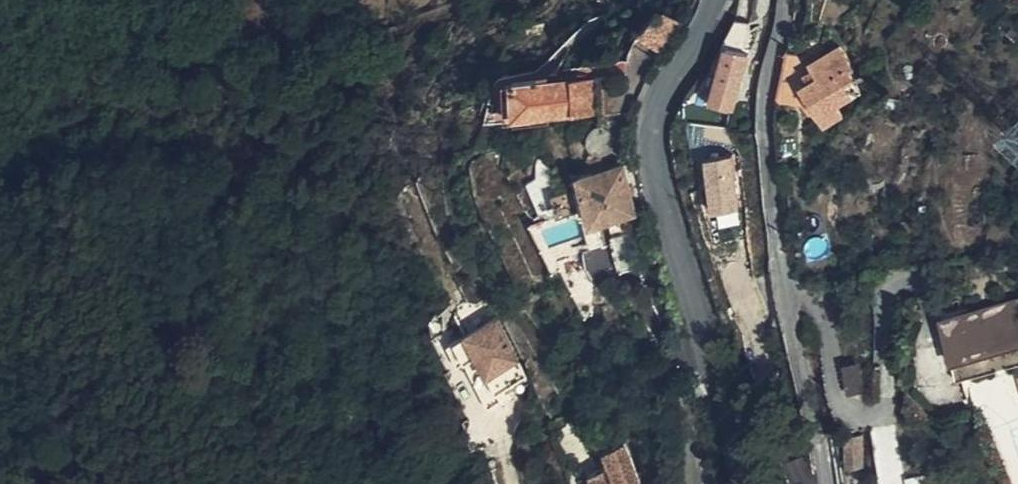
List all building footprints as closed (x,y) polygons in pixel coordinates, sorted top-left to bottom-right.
[(639,33),(665,53),(685,23),(662,5),(639,33)] [(728,46),(745,51),(754,22),(739,17),(725,45),(728,46)] [(839,104),(853,96),(847,84),(856,80),(851,72),(856,69),(843,44),(812,61),(817,69),(810,73),(813,78),(803,84),(825,126),(844,114),(839,104)] [(752,53),(745,51),(728,46),(716,86),(723,87),(719,102),(736,106),(752,53)] [(802,59),(786,56),(778,99),(795,101),(802,59)] [(600,109),(597,74),(513,77),(514,110),(600,109)] [(847,84),(853,96),(862,91),(856,80),(847,84)] [(588,151),(593,170),(604,167),(602,155),(595,156),(588,151)] [(739,151),(708,153),(713,208),(744,205),(739,151)] [(604,167),(593,170),(578,173),(589,218),(619,211),(632,208),(634,208),(624,163),(604,167)] [(578,207),(576,198),(556,203),(558,213),(578,207)] [(632,208),(619,211),(623,227),(635,224),(632,208)] [(641,265),(633,231),(613,234),(622,269),(641,265)] [(467,328),(497,313),(488,295),(458,310),(467,328)] [(943,316),(953,361),(1017,345),(1017,299),(943,316)] [(454,335),(465,355),(488,402),(501,395),(497,387),(526,373),(497,313),(467,328),(454,335)] [(457,358),(465,355),(454,335),(448,338),(457,358)] [(863,465),(864,433),(848,434),(848,465),(863,465)] [(595,483),(642,483),(626,441),(602,449),(608,466),(591,472),(595,483)] [(934,470),(912,472),(913,483),(936,483),(934,470)]
